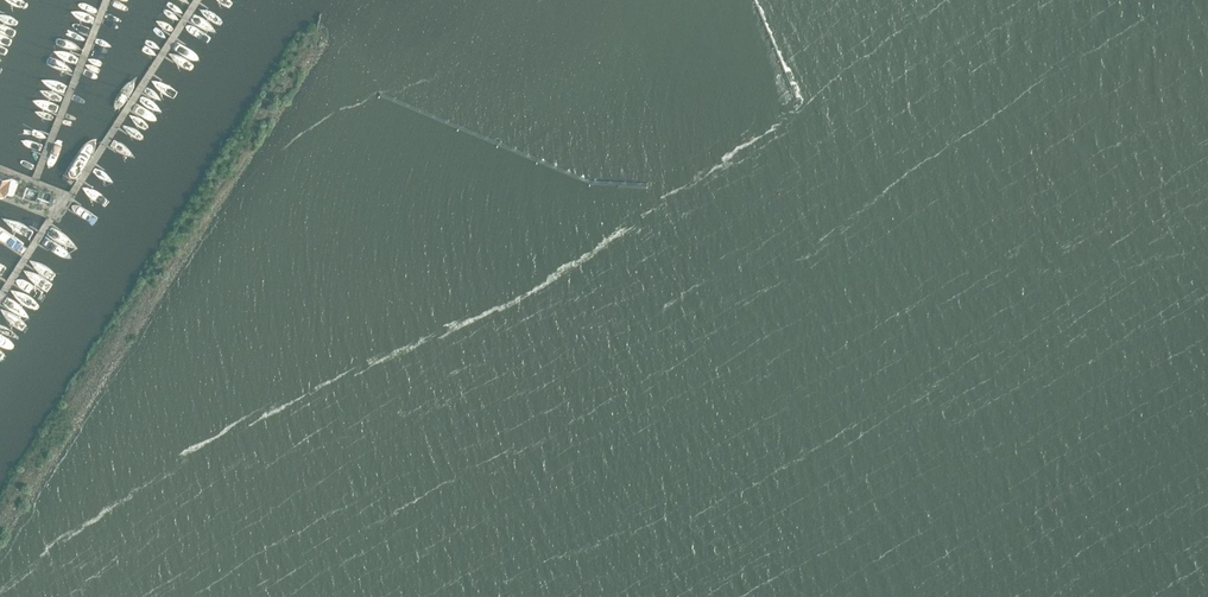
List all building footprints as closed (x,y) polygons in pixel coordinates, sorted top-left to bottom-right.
[(4,189),(11,173),(0,169),(0,188),(4,189)]
